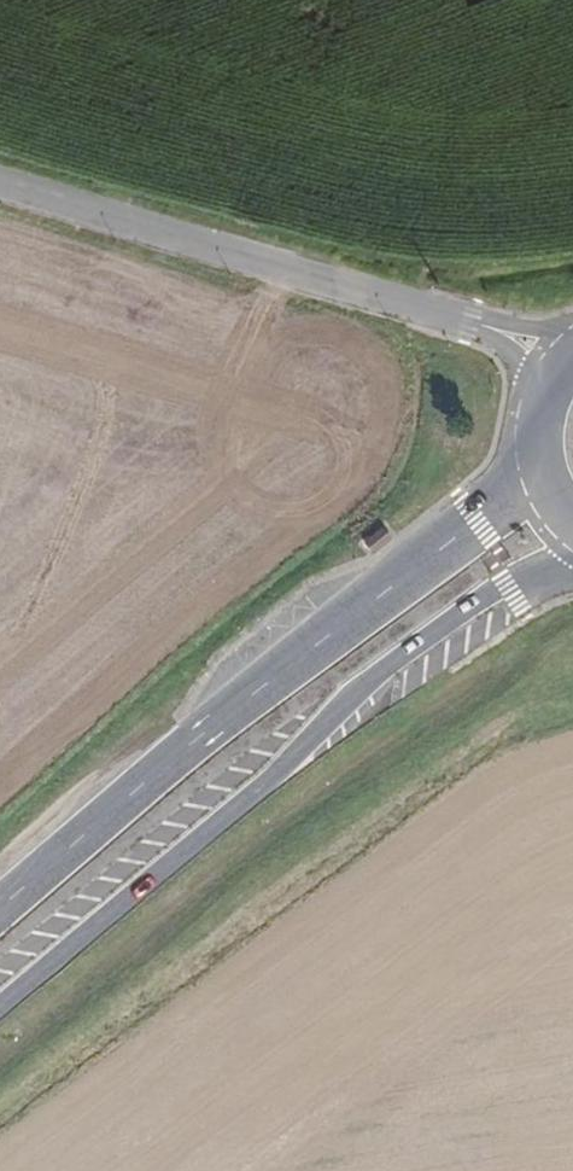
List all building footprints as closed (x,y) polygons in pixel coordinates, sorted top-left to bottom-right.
[(373,554),(392,538),(385,529),(366,545),(373,554)]
